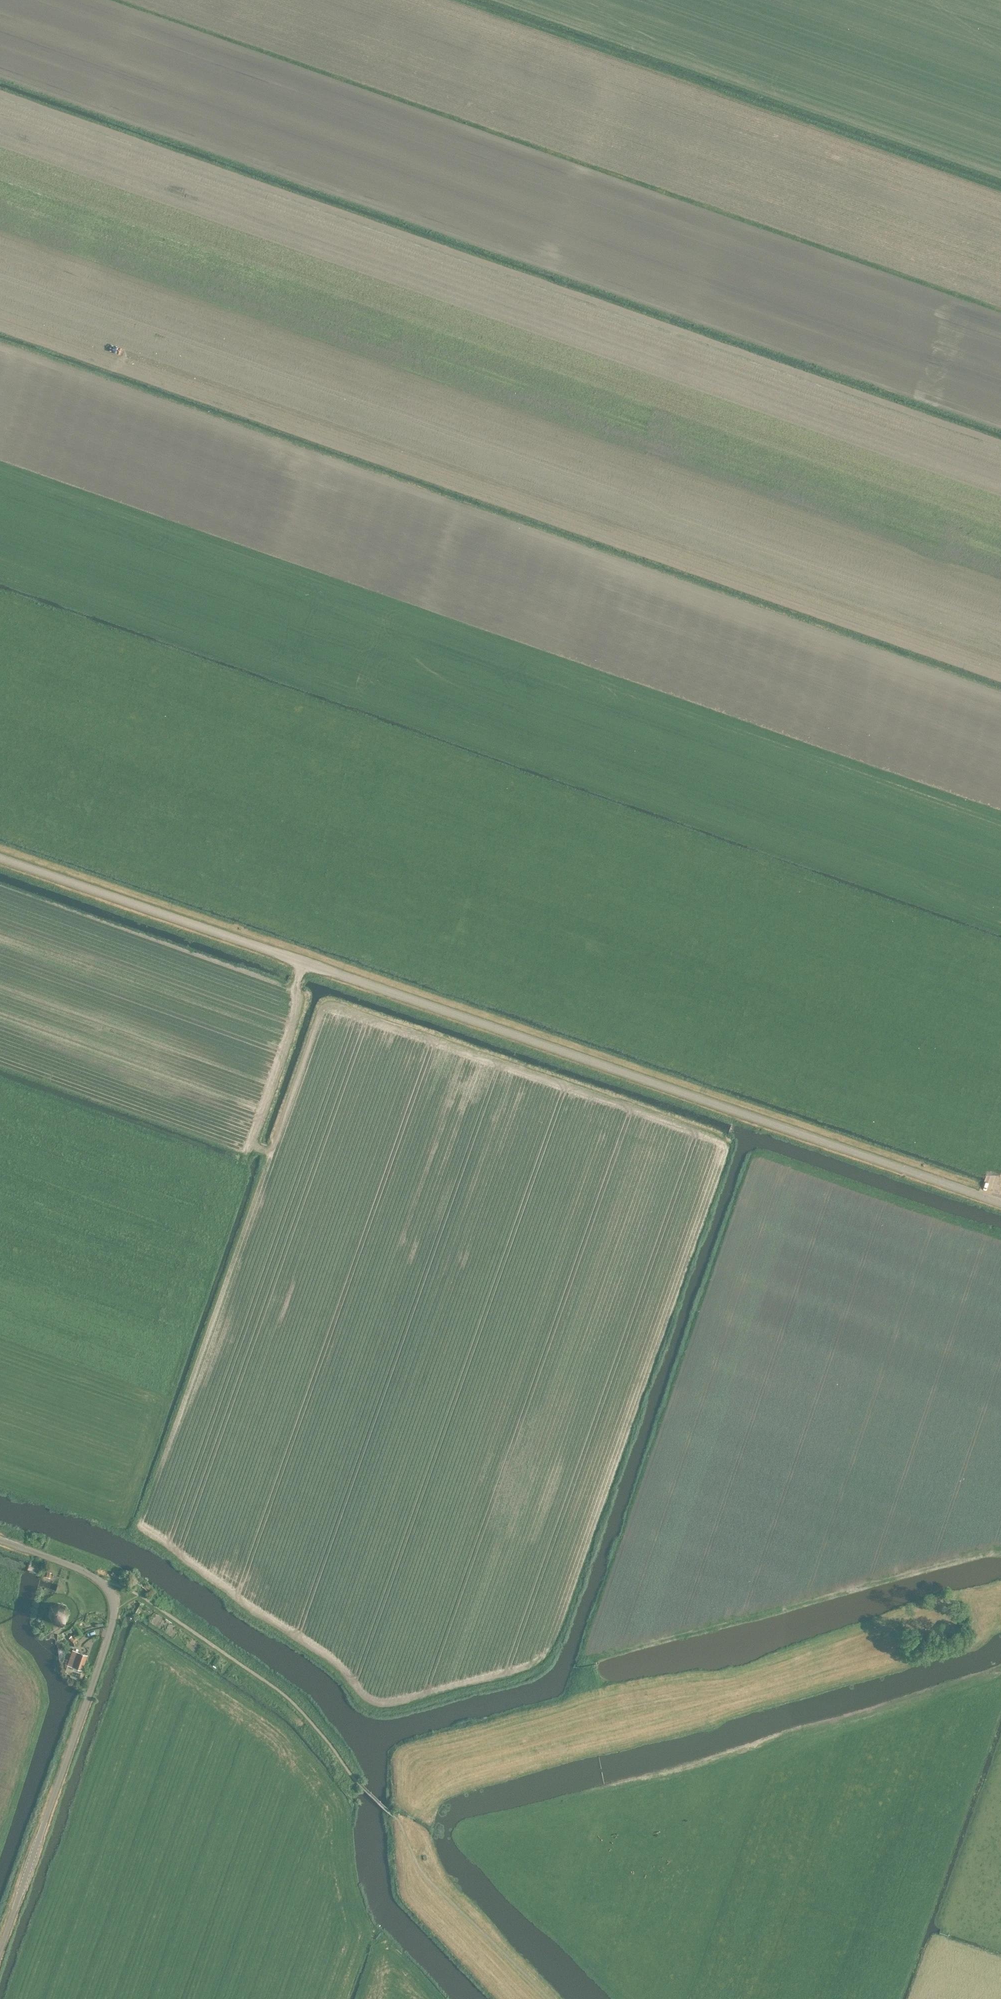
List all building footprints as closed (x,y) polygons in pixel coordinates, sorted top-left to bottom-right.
[(65,1619),(67,1612),(64,1606),(58,1604),(52,1608),(50,1615),(53,1621),(59,1622),(65,1619)] [(67,1664),(82,1669),(87,1654),(72,1649),(67,1664)]
